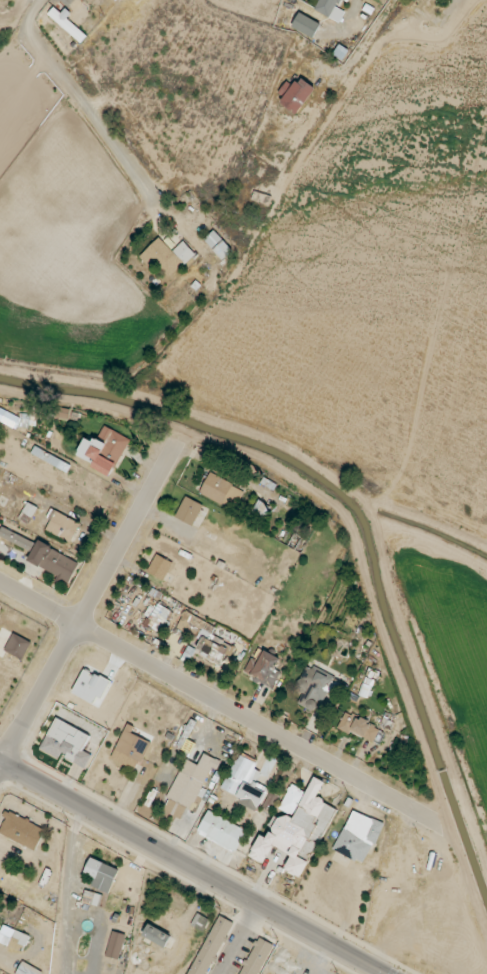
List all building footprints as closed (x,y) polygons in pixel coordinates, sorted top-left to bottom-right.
[(345,11),(338,8),(342,0),(320,0),(315,10),(340,22),(345,11)] [(88,34),(52,9),(47,17),(83,41),(88,34)] [(321,22),(298,13),(292,28),(315,38),(321,22)] [(298,113),(316,89),(295,73),(277,98),(298,113)] [(205,238),(222,261),(233,253),(216,230),(205,238)] [(167,281),(195,253),(184,241),(173,251),(160,237),(142,254),(167,281)] [(17,429),(19,424),(23,425),(26,419),(0,409),(0,422),(17,429)] [(77,455),(94,463),(92,467),(111,477),(130,439),(104,425),(95,442),(86,438),(77,455)] [(235,510),(245,490),(210,473),(200,493),(235,510)] [(194,526),(203,504),(185,497),(175,518),(194,526)] [(250,516),(263,522),(270,507),(257,501),(250,516)] [(38,508),(28,502),(18,519),(28,525),(38,508)] [(80,522),(50,509),(47,518),(51,520),(46,531),(72,543),(80,522)] [(2,527),(0,531),(0,537),(29,550),(33,541),(2,527)] [(28,562),(60,577),(59,579),(69,583),(79,562),(38,542),(28,562)] [(173,562),(156,554),(148,573),(165,580),(173,562)] [(145,626),(161,633),(171,610),(156,603),(145,626)] [(31,641),(12,633),(5,652),(24,659),(31,641)] [(227,646),(201,638),(197,654),(223,661),(227,646)] [(281,672),(276,669),(281,659),(258,647),(244,673),(272,688),(281,672)] [(295,687),(305,694),(298,703),(317,716),(333,695),(323,688),(331,678),(311,664),(295,687)] [(381,726),(344,713),(339,729),(375,742),(381,726)] [(90,735),(56,718),(41,749),(59,758),(61,755),(86,767),(92,755),(83,750),(90,735)] [(151,742),(131,733),(134,727),(127,723),(112,759),(138,771),(151,742)] [(163,810),(186,821),(210,766),(218,770),(222,762),(204,754),(199,765),(186,759),(163,810)] [(221,791),(259,809),(267,792),(254,787),(256,783),(251,780),(259,764),(238,754),(221,791)] [(336,808),(317,798),(325,782),(315,777),(307,792),(291,784),(278,811),(281,812),(268,838),(260,835),(249,857),(264,865),(273,846),(292,855),(285,870),(302,878),(336,808)] [(197,833),(235,854),(247,831),(209,810),(197,833)] [(334,851),(366,865),(383,823),(351,810),(334,851)] [(25,846),(36,823),(19,816),(9,838),(25,846)] [(110,893),(120,869),(91,858),(84,874),(95,879),(92,886),(110,893)] [(98,906),(101,895),(86,891),(83,902),(98,906)] [(209,919),(196,914),(191,926),(204,931),(209,919)] [(217,915),(189,973),(208,973),(232,922),(217,915)] [(172,936),(150,923),(143,935),(165,948),(172,936)] [(3,925),(0,933),(0,942),(23,952),(30,936),(3,925)] [(120,960),(126,935),(112,931),(106,956),(120,960)] [(256,936),(239,973),(257,973),(272,943),(256,936)] [(285,952),(276,973),(286,973),(293,956),(285,952)] [(23,961),(16,973),(42,973),(43,972),(23,961)]
